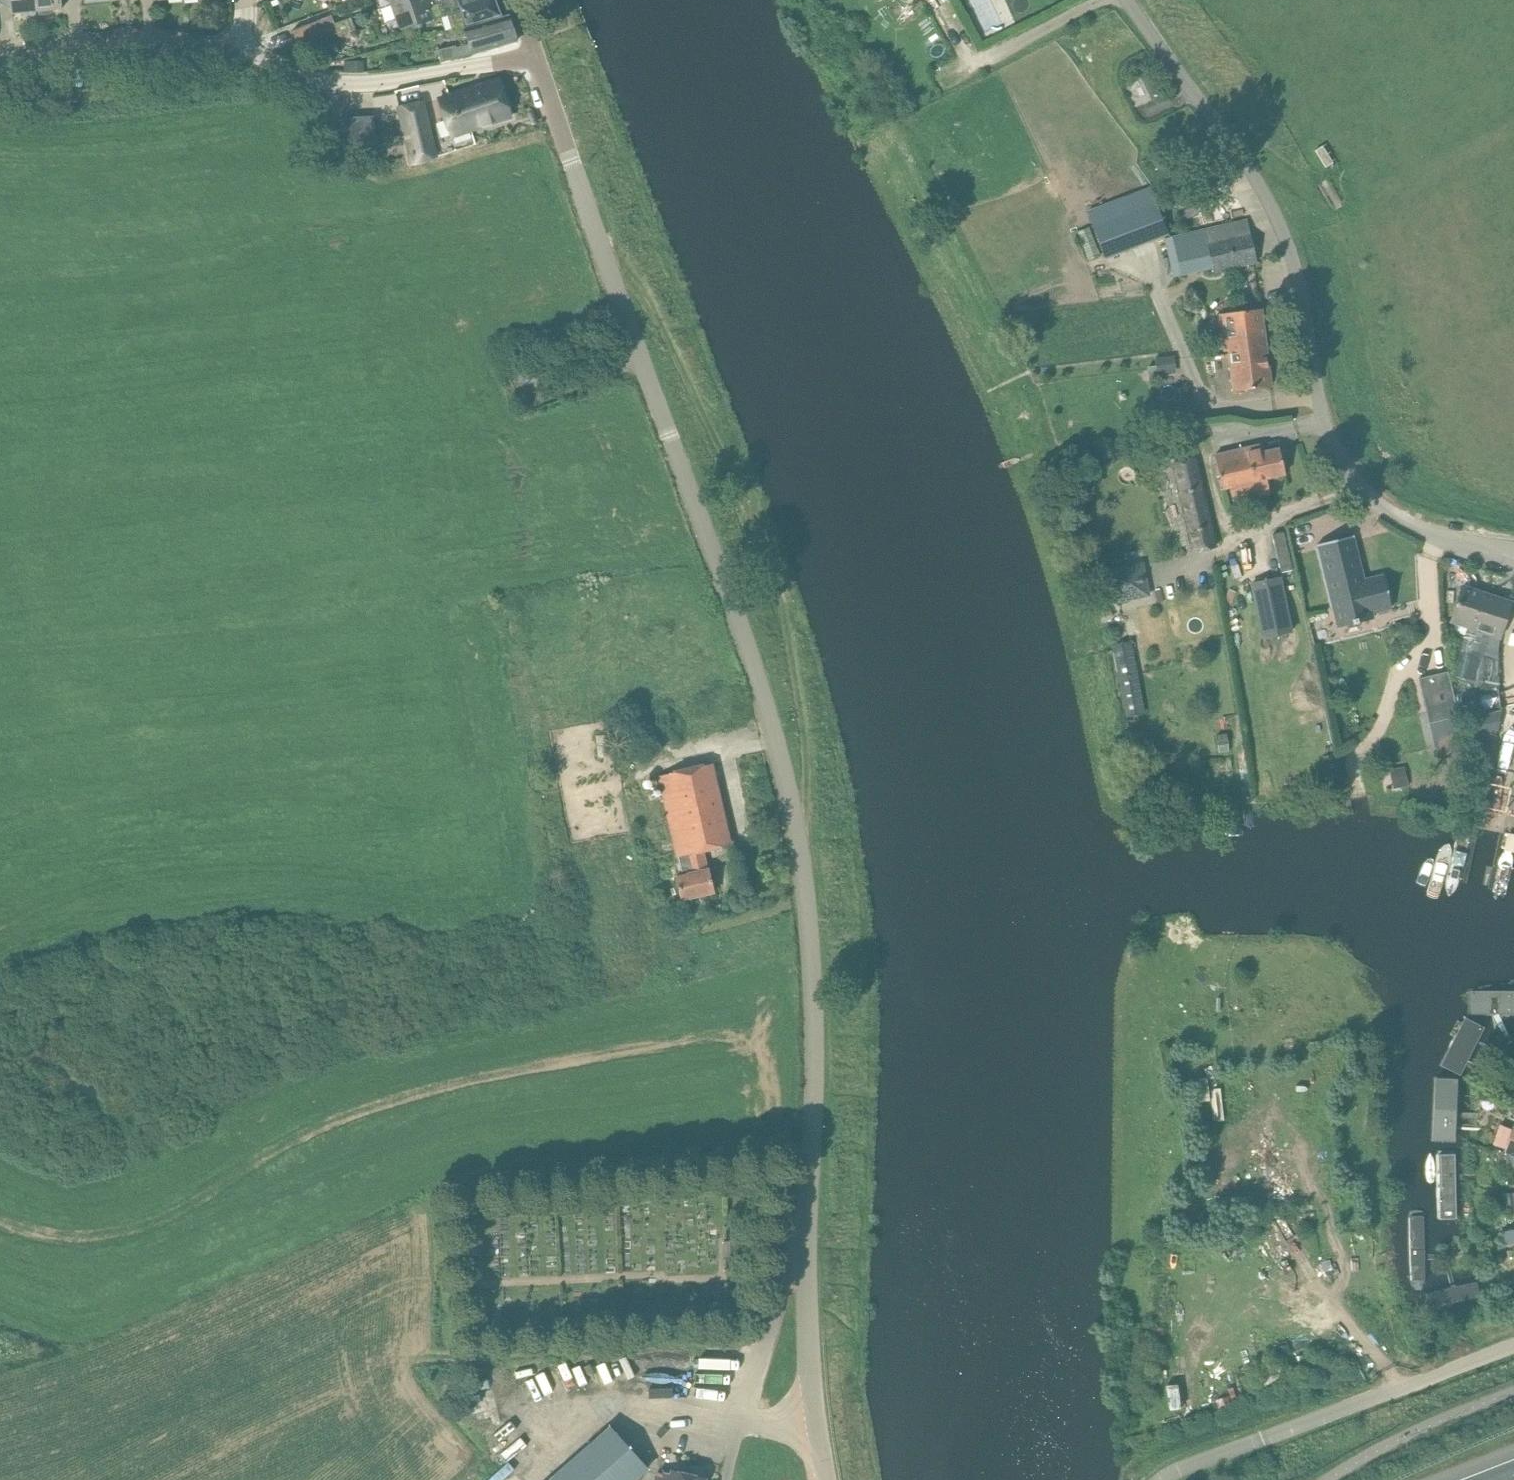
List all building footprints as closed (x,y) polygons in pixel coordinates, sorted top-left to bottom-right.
[(11,1),(12,14),(37,11),(36,0),(0,0),(0,2),(11,1)] [(61,0),(36,0),(37,11),(38,11),(39,15),(51,14),(51,10),(61,9),(61,0)] [(393,2),(403,30),(433,19),(429,8),(426,0),(427,0),(399,0),(393,2)] [(426,0),(429,8),(433,19),(446,14),(451,29),(458,28),(502,15),(497,1),(495,0),(455,0),(450,2),(449,0),(427,0),(426,0)] [(337,29),(335,22),(331,14),(293,29),(299,44),(337,29)] [(455,44),(437,50),(441,62),(472,54),(517,41),(509,16),(465,29),(468,41),(469,44),(456,48),(455,44)] [(347,18),(335,22),(337,29),(339,36),(352,31),(347,18)] [(498,79),(438,99),(450,135),(510,116),(498,79)] [(422,101),(398,107),(398,109),(411,162),(435,157),(422,101)] [(376,146),(374,116),(342,118),(343,148),(376,146)] [(1315,151),(1326,168),(1333,163),(1322,146),(1315,151)] [(1104,255),(1169,232),(1153,185),(1088,207),(1104,255)] [(1247,220),(1183,234),(1165,238),(1174,274),(1212,265),(1214,272),(1257,262),(1247,220)] [(1270,387),(1260,309),(1220,314),(1223,339),(1228,338),(1234,391),(1270,387)] [(1171,357),(1154,359),(1156,374),(1173,371),(1171,357)] [(1072,444),(1060,447),(1063,456),(1075,453),(1072,444)] [(1222,489),(1285,474),(1279,448),(1261,453),(1259,445),(1214,456),(1222,489)] [(1193,553),(1215,548),(1195,459),(1174,464),(1193,553)] [(1288,528),(1271,532),(1280,571),(1297,567),(1288,528)] [(1353,536),(1317,545),(1317,546),(1318,546),(1338,627),(1373,619),(1371,613),(1391,608),(1383,575),(1363,580),(1353,537),(1354,537),(1353,536)] [(1148,595),(1142,564),(1109,571),(1116,602),(1148,595)] [(1100,573),(1092,574),(1094,589),(1102,588),(1100,573)] [(1279,578),(1251,584),(1263,638),(1291,632),(1279,578)] [(1462,587),(1451,621),(1467,626),(1456,659),(1459,660),(1475,665),(1483,640),(1483,642),(1483,686),(1497,686),(1497,650),(1500,637),(1511,603),(1510,603),(1462,587)] [(1130,678),(1137,677),(1131,642),(1112,646),(1126,718),(1138,716),(1130,678)] [(1419,680),(1428,723),(1457,717),(1448,674),(1419,680)] [(1493,713),(1466,716),(1468,736),(1473,735),(1495,738),(1496,733),(1496,731),(1498,732),(1501,712),(1493,713)] [(1226,732),(1216,733),(1218,751),(1228,750),(1226,732)] [(711,764),(659,776),(678,856),(682,872),(675,874),(681,900),(714,892),(709,869),(704,870),(700,851),(730,844),(711,764)] [(1393,789),(1408,785),(1404,766),(1389,769),(1393,789)] [(1513,1013),(1513,990),(1471,991),(1471,1014),(1513,1013)] [(1467,1017),(1442,1065),(1462,1075),(1487,1027),(1467,1017)] [(1457,1141),(1460,1078),(1432,1076),(1430,1140),(1457,1141)] [(1510,1127),(1503,1150),(1513,1154),(1513,1128),(1510,1127)] [(1457,1153),(1436,1153),(1437,1220),(1457,1220),(1457,1153)] [(1504,1168),(1513,1171),(1513,1157),(1505,1154),(1504,1168)] [(1406,1217),(1410,1280),(1415,1290),(1422,1290),(1426,1280),(1424,1216),(1420,1211),(1409,1211),(1406,1217)] [(1504,1232),(1506,1244),(1513,1243),(1513,1230),(1504,1232)] [(736,1241),(726,1241),(724,1241),(724,1257),(736,1257),(736,1241)] [(1416,1298),(1421,1314),(1484,1293),(1478,1277),(1416,1298)] [(1291,1354),(1288,1344),(1277,1347),(1281,1358),(1291,1354)] [(647,1469),(609,1427),(550,1479),(634,1479),(647,1469)] [(704,1479),(673,1471),(672,1475),(658,1471),(656,1479),(703,1479),(704,1479)]
